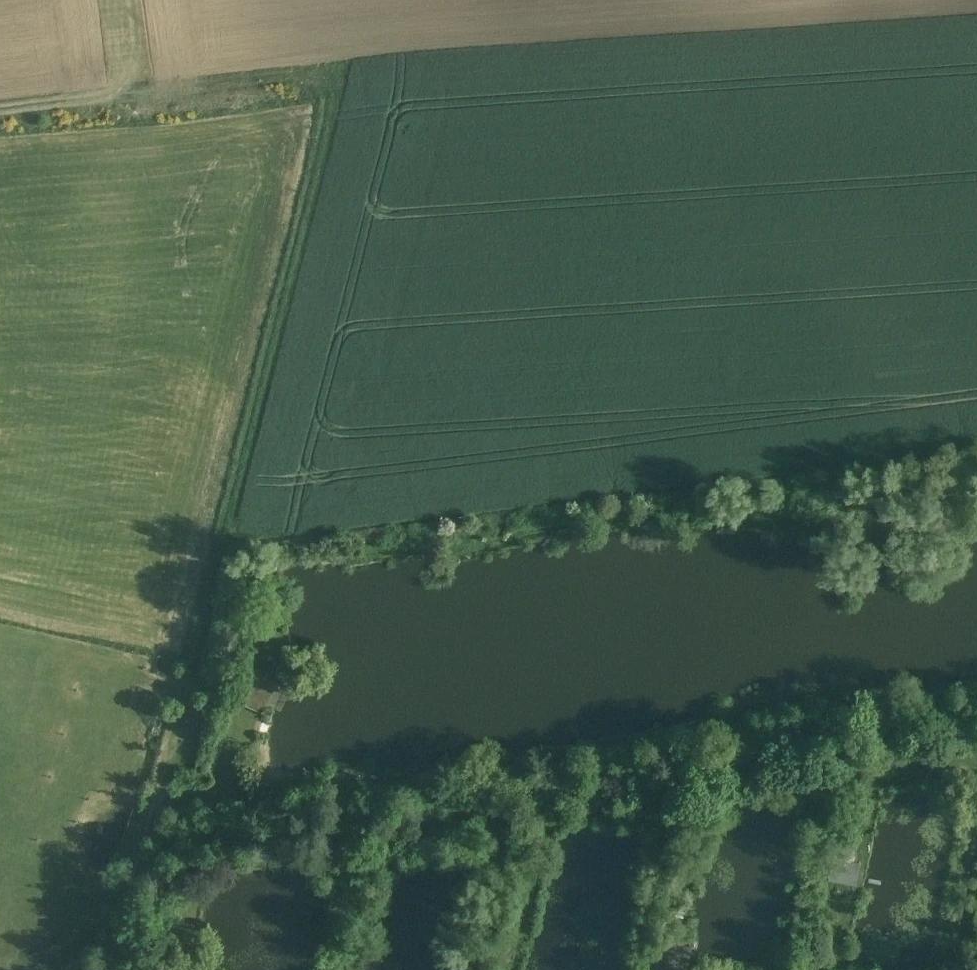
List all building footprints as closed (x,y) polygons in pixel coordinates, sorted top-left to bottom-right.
[(248,666),(235,699),(266,711),(279,678),(248,666)]
